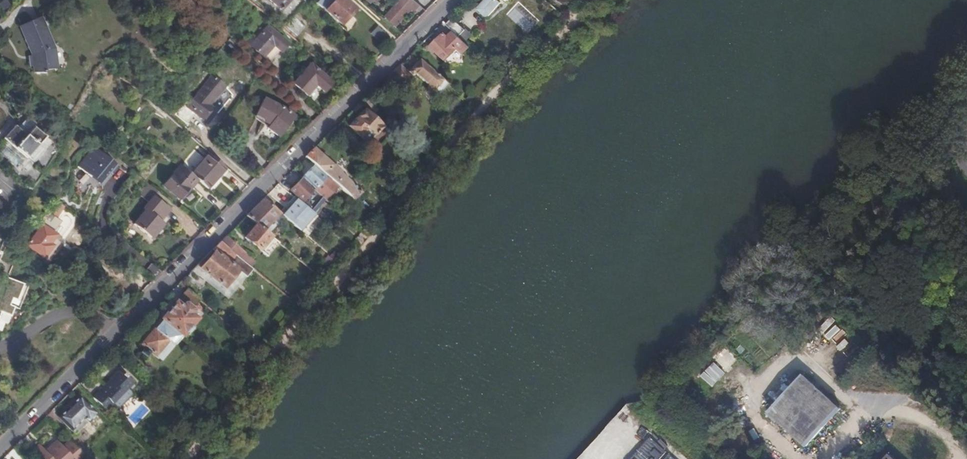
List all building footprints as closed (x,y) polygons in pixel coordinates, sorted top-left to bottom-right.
[(318,10),(306,0),(271,0),(272,0),(266,6),(298,33),(305,25),(293,15),(296,11),(308,21),(318,10)] [(318,1),(343,24),(357,8),(348,0),(319,0),(318,1)] [(396,25),(413,7),(406,0),(400,0),(386,15),(396,25)] [(477,8),(487,16),(488,16),(490,15),(491,14),(502,2),(500,0),(484,0),(477,8)] [(528,34),(539,21),(518,2),(506,14),(528,34)] [(395,26),(396,25),(386,15),(384,17),(393,24),(395,26)] [(23,25),(55,54),(55,49),(48,33),(41,17),(23,25)] [(453,18),(447,24),(454,31),(456,33),(463,27),(453,18)] [(57,67),(55,54),(23,25),(21,26),(31,52),(35,72),(46,72),(46,69),(57,67)] [(290,44),(270,25),(253,43),(264,54),(272,61),(282,50),(284,51),(290,44)] [(381,43),(387,36),(384,33),(377,26),(371,33),(381,43)] [(456,33),(454,31),(449,36),(445,33),(432,47),(446,60),(459,46),(464,50),(469,44),(456,33)] [(455,77),(428,51),(416,62),(419,65),(433,78),(434,86),(438,89),(444,89),(455,77)] [(413,65),(406,59),(385,80),(396,90),(416,69),(413,65)] [(332,82),(311,62),(294,82),(306,93),(315,82),(324,90),(332,82)] [(223,85),(213,77),(188,107),(186,105),(178,114),(189,124),(196,114),(203,120),(214,108),(208,103),(223,85)] [(281,105),(266,98),(259,113),(267,117),(266,119),(272,123),(269,126),(280,134),(295,117),(281,105)] [(348,126),(366,143),(382,127),(364,110),(348,126)] [(26,136),(15,126),(3,139),(25,158),(26,157),(32,163),(43,151),(37,145),(44,137),(33,128),(26,136)] [(366,143),(375,152),(391,135),(382,127),(366,143)] [(118,164),(97,146),(81,165),(102,183),(118,164)] [(326,159),(315,148),(306,157),(314,164),(323,173),(327,176),(334,183),(337,185),(338,186),(340,189),(351,199),(360,191),(358,187),(354,190),(353,188),(354,187),(344,174),(342,176),(338,172),(334,167),(331,163),(326,159)] [(212,154),(202,165),(217,177),(227,167),(212,154)] [(193,175),(183,165),(166,186),(181,199),(198,179),(193,175)] [(217,177),(202,165),(193,175),(198,179),(208,187),(217,177)] [(334,183),(327,176),(324,178),(313,166),(302,177),(305,181),(312,188),(315,190),(322,197),(324,198),(337,185),(334,183)] [(60,188),(39,176),(39,177),(35,184),(56,196),(60,188)] [(305,181),(302,177),(290,190),(301,201),(300,202),(312,212),(318,206),(317,202),(322,197),(315,190),(312,188),(305,181)] [(328,201),(340,189),(338,186),(337,185),(324,198),(328,201)] [(171,208),(155,195),(145,206),(146,208),(134,222),(150,236),(163,220),(160,219),(165,213),(166,214),(171,208)] [(300,230),(314,213),(312,212),(300,202),(293,196),(286,204),(289,206),(282,215),(294,225),(300,230)] [(273,207),(264,198),(246,216),(255,223),(263,230),(280,213),(273,207)] [(60,212),(63,207),(54,200),(51,207),(60,212)] [(307,236),(322,221),(318,218),(303,233),(307,236)] [(263,230),(255,223),(245,236),(260,249),(271,236),(263,230)] [(35,251),(34,252),(40,257),(46,249),(41,245),(44,241),(41,239),(48,230),(47,229),(42,226),(35,235),(34,234),(26,245),(35,251)] [(49,227),(47,229),(48,230),(41,239),(44,241),(52,229),(49,227)] [(234,241),(227,235),(221,241),(229,247),(234,241)] [(229,247),(221,241),(213,249),(214,251),(201,267),(224,286),(238,269),(247,277),(254,268),(229,247)] [(327,269),(335,260),(328,255),(321,264),(327,269)] [(5,322),(12,306),(16,307),(27,283),(0,274),(0,320),(5,322)] [(199,298),(187,287),(181,295),(193,306),(199,298)] [(154,356),(155,355),(175,331),(181,336),(186,335),(192,328),(192,323),(196,319),(189,313),(191,312),(190,309),(186,304),(183,305),(182,307),(176,302),(141,345),(145,348),(141,352),(146,356),(150,352),(154,356)] [(175,331),(155,355),(161,360),(181,336),(175,331)] [(739,357),(723,343),(702,367),(718,380),(739,357)] [(105,383),(92,398),(106,411),(116,400),(119,403),(122,403),(132,393),(132,389),(134,391),(139,385),(124,372),(124,373),(119,369),(106,384),(105,383)] [(842,411),(802,373),(766,411),(806,449),(842,411)] [(18,414),(26,406),(15,394),(7,401),(13,410),(18,414)] [(97,414),(79,396),(58,417),(76,435),(97,414)] [(69,439),(62,444),(57,438),(51,443),(55,448),(50,453),(46,448),(40,442),(31,450),(39,458),(43,458),(71,458),(73,457),(75,458),(80,458),(85,455),(69,439)] [(55,448),(51,443),(46,448),(50,453),(55,448)]
